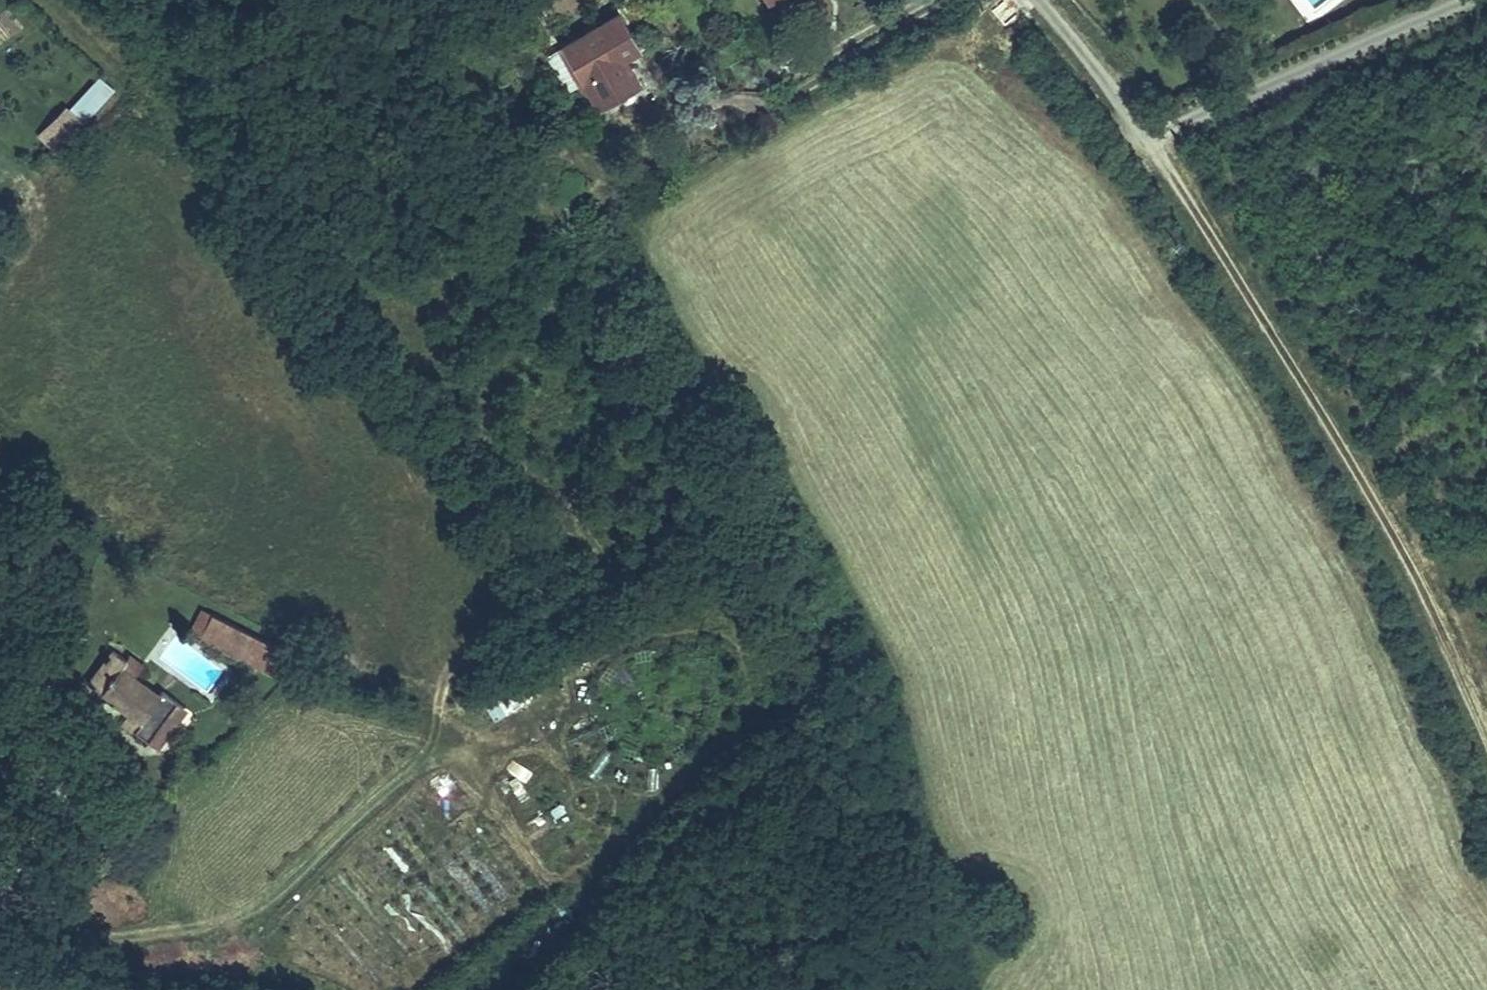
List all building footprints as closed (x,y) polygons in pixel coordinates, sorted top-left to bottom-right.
[(765,1),(772,14),(796,0),(768,0),(765,1)] [(614,20),(564,48),(596,104),(633,83),(618,56),(631,50),(614,20)] [(74,104),(65,95),(34,131),(44,139),(74,104)] [(207,607),(191,638),(269,679),(286,647),(207,607)] [(107,698),(147,725),(136,741),(159,756),(170,741),(187,716),(164,700),(135,681),(147,663),(136,656),(128,668),(110,655),(89,686),(107,698)] [(511,688),(483,708),(494,724),(522,704),(511,688)]
